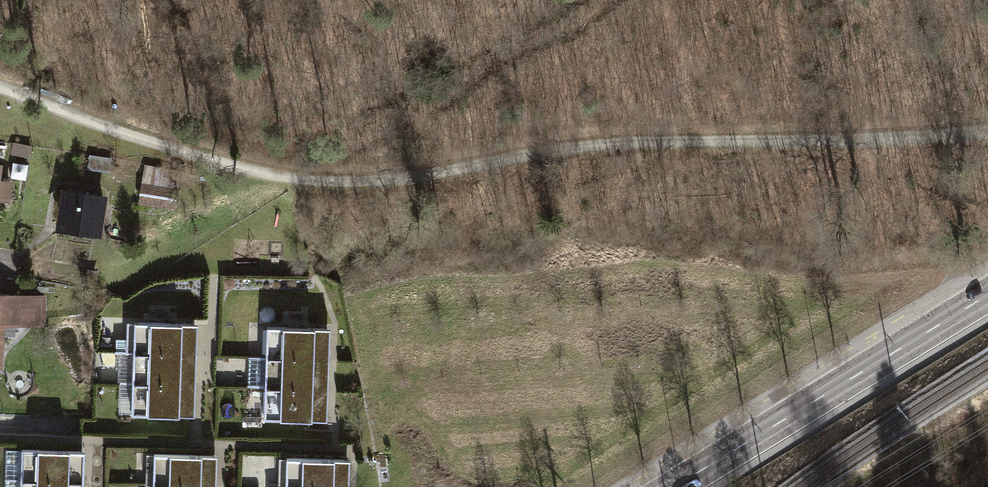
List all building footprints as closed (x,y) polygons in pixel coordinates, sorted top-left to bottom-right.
[(4,171),(31,172),(33,140),(6,139),(4,171)] [(130,155),(124,185),(172,194),(177,164),(130,155)] [(0,160),(0,203),(9,204),(12,179),(2,178),(4,160),(0,160)] [(106,195),(62,191),(58,238),(101,243),(106,195)] [(9,378),(10,332),(43,333),(44,294),(0,292),(0,378),(9,378)] [(137,323),(137,355),(198,356),(198,323),(137,323)] [(256,323),(256,355),(315,356),(315,323),(256,323)] [(137,355),(137,387),(198,388),(198,356),(137,355)] [(256,355),(255,387),(315,388),(315,356),(256,355)] [(137,387),(137,420),(197,421),(198,388),(137,387)] [(255,387),(255,420),(315,421),(315,388),(255,387)] [(21,486),(83,486),(83,455),(21,455),(21,486)] [(147,486),(210,486),(210,457),(148,457),(147,486)] [(271,486),(334,486),(334,458),(272,457),(271,486)]
